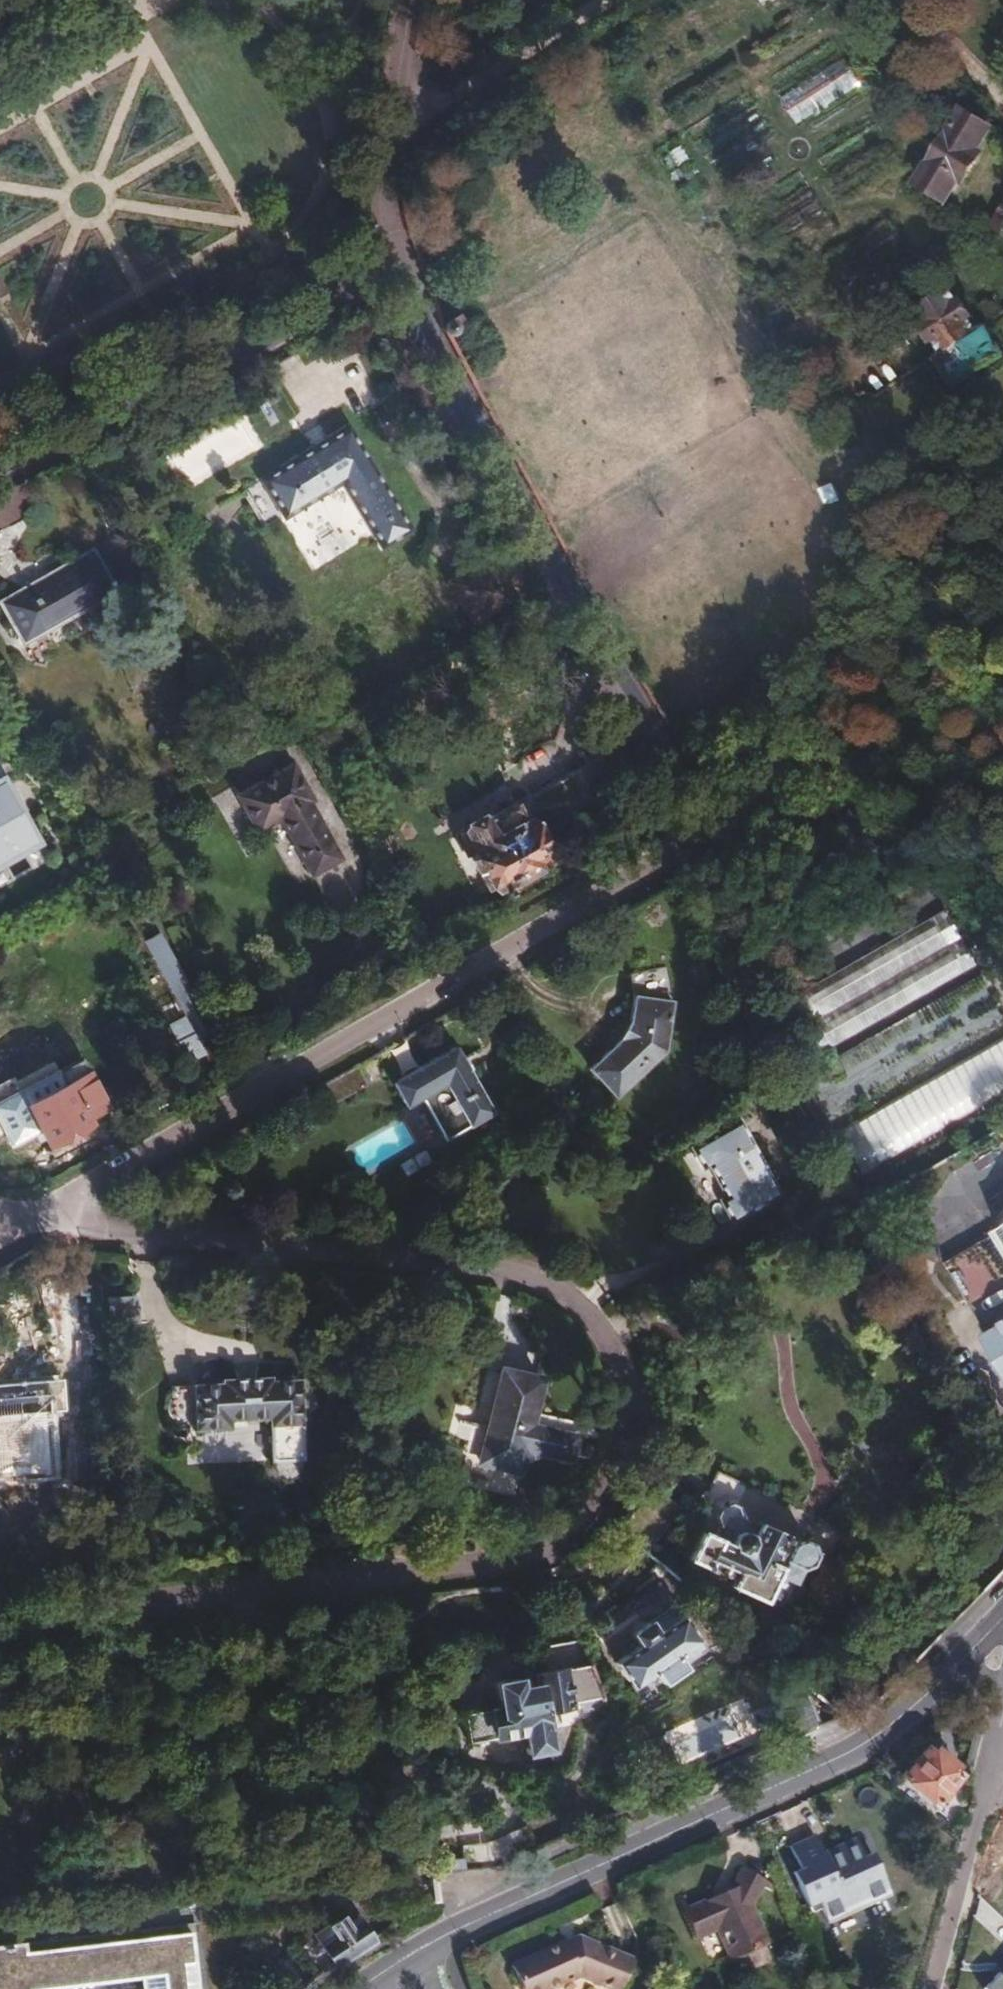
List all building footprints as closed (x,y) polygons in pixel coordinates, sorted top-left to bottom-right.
[(780,97),(796,121),(861,81),(845,56),(780,97)] [(974,148),(988,125),(963,109),(935,152),(917,179),(943,196),(956,176),(962,179),(980,152),(974,148)] [(999,175),(992,219),(1002,221),(1002,176),(999,175)] [(812,189),(752,226),(761,241),(821,204),(812,189)] [(931,337),(939,351),(974,330),(965,315),(970,312),(960,296),(955,299),(947,285),(912,306),(921,320),(916,323),(926,340),(931,337)] [(994,317),(1002,312),(1002,296),(987,305),(994,317)] [(994,317),(1000,326),(1002,325),(1002,312),(994,317)] [(932,356),(950,385),(1002,352),(985,323),(974,330),(939,351),(932,356)] [(859,375),(870,394),(907,372),(895,353),(859,375)] [(345,484),(384,549),(412,532),(350,428),(263,481),(286,519),(345,484)] [(0,598),(21,635),(109,586),(88,549),(0,598)] [(279,816),(310,872),(337,857),(305,800),(309,798),(291,766),(237,795),(256,829),(279,816)] [(7,776),(0,780),(0,871),(45,846),(7,776)] [(499,886),(511,907),(533,894),(558,879),(547,859),(549,857),(529,822),(526,824),(515,803),(467,831),(478,850),(475,853),(494,888),(499,886)] [(933,912),(786,992),(818,1049),(964,968),(933,912)] [(139,943),(165,989),(181,980),(155,934),(139,943)] [(424,959),(428,957),(432,954),(427,944),(423,946),(418,949),(424,959)] [(674,1002),(667,968),(631,974),(635,997),(631,1021),(623,1040),(592,1070),(617,1097),(666,1050),(674,1002)] [(165,989),(173,1003),(182,998),(189,994),(181,980),(165,989)] [(185,1023),(193,1038),(202,1033),(182,998),(173,1003),(185,1023)] [(171,1031),(180,1048),(194,1040),(193,1038),(185,1023),(171,1031)] [(195,1075),(210,1067),(194,1040),(180,1048),(195,1075)] [(383,1054),(400,1078),(420,1064),(404,1040),(383,1054)] [(1002,1098),(1002,1048),(837,1125),(856,1167),(1002,1098)] [(420,1096),(446,1140),(490,1115),(452,1051),(394,1085),(405,1104),(420,1096)] [(16,1094),(47,1148),(85,1126),(81,1119),(102,1107),(75,1060),(16,1094)] [(717,1198),(730,1223),(782,1195),(740,1117),(687,1145),(700,1169),(707,1165),(723,1195),(717,1198)] [(110,1296),(110,1324),(140,1323),(139,1295),(110,1296)] [(988,1335),(1002,1363),(1002,1327),(988,1335)] [(483,1463),(521,1473),(526,1450),(574,1461),(579,1438),(532,1426),(543,1380),(504,1370),(483,1463)] [(275,1464),(276,1470),(277,1475),(279,1479),(283,1482),(287,1483),(292,1483),(296,1481),(300,1478),(302,1473),(302,1471),(301,1463),(304,1462),(300,1383),(170,1389),(170,1398),(168,1400),(165,1402),(164,1405),(164,1409),(165,1412),(166,1415),(168,1418),(171,1420),(171,1434),(230,1431),(229,1423),(272,1421),(273,1464),(275,1464)] [(9,1487),(8,1472),(41,1470),(38,1429),(0,1431),(0,1487),(9,1487)] [(733,1589),(759,1602),(767,1599),(777,1577),(797,1586),(805,1569),(811,1570),(817,1558),(814,1546),(806,1542),(796,1545),(786,1541),(788,1536),(764,1524),(761,1528),(734,1515),(727,1518),(717,1539),(703,1534),(690,1562),(734,1582),(733,1589)] [(618,1663),(635,1688),(655,1675),(665,1688),(687,1673),(685,1669),(701,1658),(699,1655),(704,1652),(699,1644),(701,1642),(685,1618),(682,1619),(676,1609),(652,1624),(650,1622),(634,1633),(642,1646),(618,1663)] [(595,1710),(607,1707),(590,1665),(496,1682),(501,1708),(466,1715),(472,1743),(525,1732),(530,1755),(555,1750),(550,1727),(547,1728),(544,1710),(593,1700),(595,1710)] [(779,1710),(792,1739),(812,1730),(799,1701),(779,1710)] [(933,1803),(958,1774),(951,1769),(955,1764),(939,1750),(934,1756),(923,1747),(900,1776),(933,1803)] [(925,1814),(946,1830),(962,1769),(958,1774),(933,1803),(925,1814)] [(489,1844),(498,1867),(536,1851),(521,1815),(484,1832),(489,1844)] [(822,1921),(863,1903),(860,1898),(883,1888),(867,1853),(858,1857),(850,1839),(818,1853),(810,1835),(784,1847),(794,1871),(800,1883),(793,1886),(805,1913),(817,1909),(822,1921)] [(460,1872),(498,1867),(489,1844),(459,1849),(460,1860),(460,1872)] [(443,1862),(445,1873),(460,1872),(460,1860),(443,1862)] [(707,1926),(722,1957),(758,1940),(742,1905),(752,1884),(765,1889),(767,1884),(730,1867),(721,1886),(678,1904),(673,1892),(667,1895),(685,1935),(707,1926)] [(787,1874),(793,1886),(800,1883),(794,1871),(787,1874)] [(860,1898),(863,1903),(885,1894),(883,1888),(860,1898)] [(314,1935),(334,1965),(370,1940),(356,1919),(344,1926),(339,1918),(314,1935)] [(192,1933),(28,1952),(27,1945),(0,1948),(0,1988),(37,1988),(143,1976),(145,1988),(187,1988),(184,1965),(196,1963),(192,1933)] [(513,1988),(540,1988),(570,1975),(604,1988),(609,1988),(622,1959),(572,1938),(557,1945),(555,1941),(503,1967),(513,1988)] [(999,1972),(983,1988),(1002,1988),(1002,1976),(999,1972)]
